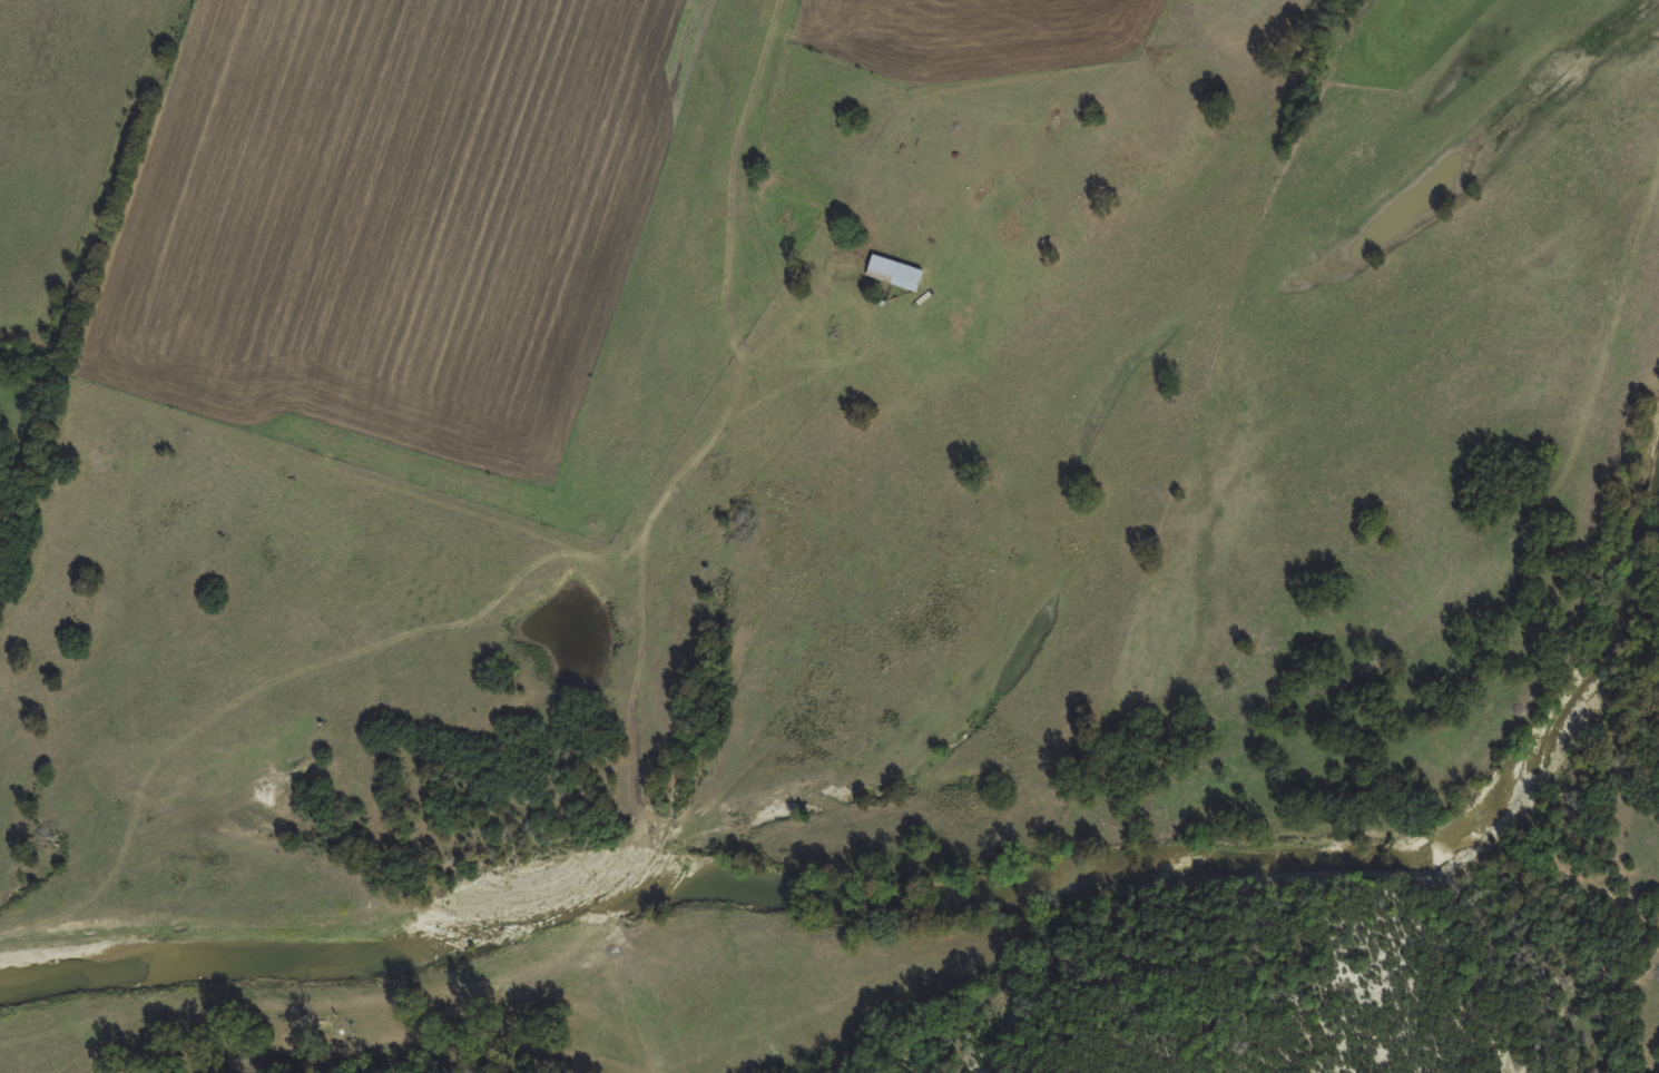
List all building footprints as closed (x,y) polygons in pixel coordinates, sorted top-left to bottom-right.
[(865,276),(916,292),(923,269),(873,253),(865,276)]
